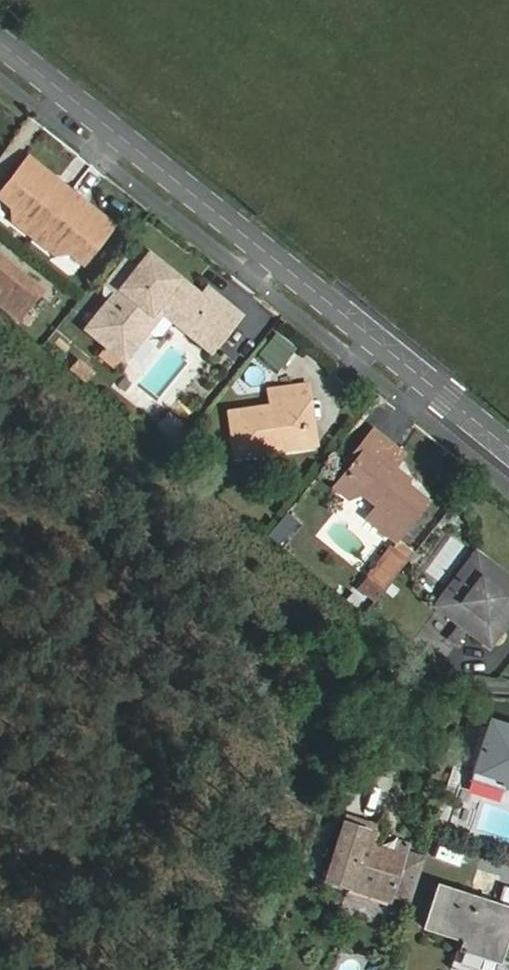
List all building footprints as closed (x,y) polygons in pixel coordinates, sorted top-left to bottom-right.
[(29,157),(0,192),(0,196),(14,207),(15,222),(51,252),(67,250),(81,262),(111,224),(93,209),(85,212),(80,207),(83,203),(57,180),(52,186),(46,180),(47,172),(29,157)] [(109,300),(86,329),(108,347),(100,357),(112,366),(120,356),(124,358),(147,331),(154,337),(164,334),(173,323),(209,352),(239,316),(205,289),(198,298),(146,255),(131,274),(120,265),(103,286),(102,295),(109,300)] [(27,307),(40,292),(0,258),(0,284),(27,307)] [(27,307),(0,284),(0,302),(19,318),(27,307)] [(292,367),(293,340),(277,340),(276,366),(292,367)] [(79,360),(70,370),(86,384),(95,374),(79,360)] [(299,403),(308,402),(306,387),(270,392),(272,407),(229,414),(235,456),(278,450),(277,441),(303,437),(299,403)] [(314,445),(308,402),(299,403),(303,437),(277,441),(278,450),(314,445)] [(373,430),(359,447),(389,472),(403,455),(373,430)] [(389,472),(359,447),(350,457),(354,461),(334,487),(346,497),(361,492),(377,505),(367,517),(394,540),(424,501),(406,486),(406,479),(398,472),(392,474),(389,472)] [(365,581),(371,586),(397,553),(392,548),(365,581)] [(371,586),(381,594),(407,561),(397,553),(371,586)] [(478,556),(467,569),(482,581),(493,566),(478,556)] [(467,569),(444,600),(447,610),(464,623),(450,640),(459,646),(472,630),(487,641),(496,640),(508,623),(508,584),(503,587),(498,576),(501,572),(493,566),(482,581),(467,569)] [(427,646),(419,661),(440,672),(448,657),(427,646)] [(488,720),(472,771),(500,779),(504,787),(508,788),(508,727),(488,720)] [(503,790),(504,787),(500,779),(472,771),(469,780),(503,790)] [(342,823),(379,836),(382,826),(344,813),(342,823)] [(379,836),(342,823),(324,879),(348,886),(349,882),(389,895),(390,892),(411,899),(423,862),(402,856),(406,843),(398,841),(394,854),(375,847),(379,836)] [(388,900),(389,895),(349,882),(348,886),(388,900)] [(495,961),(499,962),(508,934),(508,931),(508,908),(499,905),(499,906),(438,886),(425,929),(460,942),(451,969),(492,969),(495,961)] [(499,905),(508,908),(508,889),(505,888),(499,905)]
